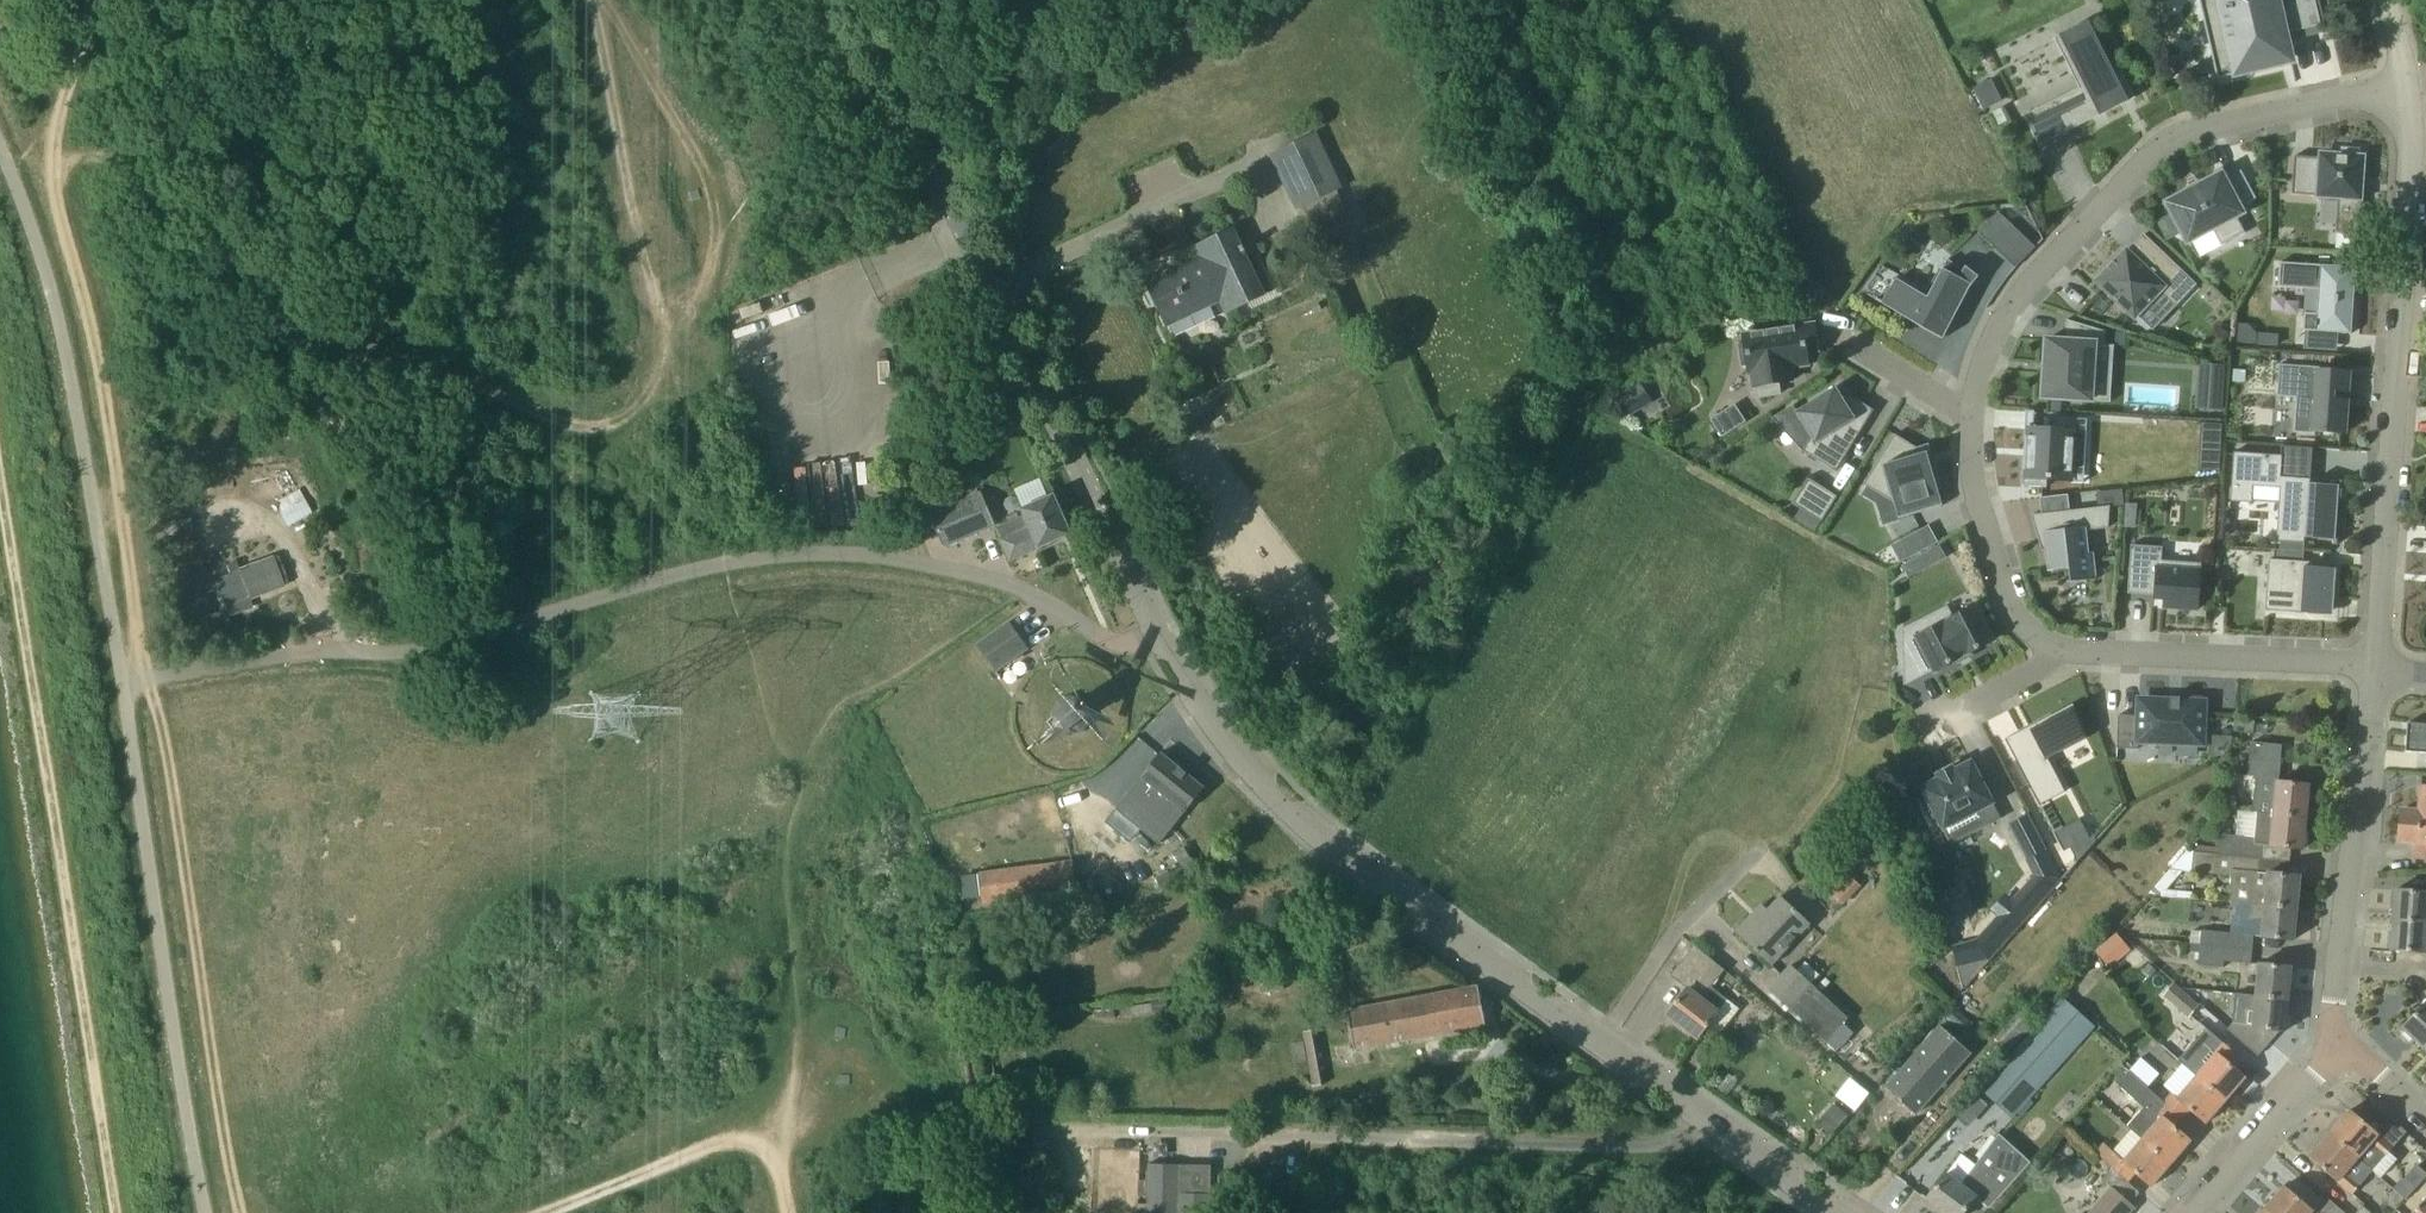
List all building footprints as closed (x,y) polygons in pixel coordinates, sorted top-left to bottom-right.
[(2218,80),(2284,65),(2283,60),(2282,60),(2278,43),(2287,41),(2285,34),(2322,25),(2316,0),(2200,0),(2203,16),(2222,12),(2229,45),(2211,49),(2218,78),(2218,80)] [(2115,73),(2091,26),(2089,21),(2061,35),(2055,38),(2056,40),(2061,38),(2063,41),(2069,53),(2068,54),(2071,60),(2072,59),(2092,100),(2062,115),(2061,116),(2069,131),(2095,118),(2093,115),(2103,110),(2104,113),(2122,104),(2121,101),(2131,96),(2133,99),(2136,97),(2122,70),(2115,73)] [(2003,101),(1992,79),(1973,88),(1984,110),(2003,101)] [(1343,187),(1316,132),(1270,155),(1297,210),(1304,206),(1316,230),(1351,213),(1339,189),(1343,187)] [(2339,191),(2338,198),(2336,233),(2359,234),(2361,193),(2362,193),(2363,179),(2362,179),(2364,156),(2359,156),(2359,149),(2342,148),(2341,155),(2321,153),(2320,158),(2295,156),(2292,194),(2320,196),(2320,190),(2339,191)] [(2222,176),(2169,204),(2189,240),(2212,228),(2222,246),(2246,233),(2236,215),(2241,212),(2239,208),(2257,198),(2242,171),(2224,180),(2222,176)] [(2014,226),(1999,211),(1979,232),(1994,247),(2014,226)] [(2168,241),(2180,235),(2171,217),(2158,223),(2168,241)] [(1231,230),(1197,247),(1202,257),(1148,283),(1168,325),(1222,299),(1228,312),(1260,292),(1231,230)] [(2146,235),(2144,234),(2128,249),(2126,248),(2095,280),(2136,320),(2139,317),(2153,330),(2175,308),(2197,284),(2146,235)] [(1944,339),(1952,323),(1970,288),(1979,277),(1966,266),(1964,271),(1948,259),(1941,273),(1938,271),(1929,289),(1931,291),(1928,298),(1879,268),(1863,291),(1924,329),(1944,339)] [(2354,293),(2356,268),(2280,264),(2278,289),(2319,291),(2318,314),(2304,313),(2303,331),(2352,334),(2353,309),(2348,309),(2349,292),(2354,293)] [(1779,383),(1793,381),(1791,368),(1809,365),(1807,352),(1819,351),(1815,324),(1744,335),(1745,343),(1739,344),(1742,366),(1749,365),(1750,374),(1753,374),(1755,387),(1757,386),(1759,398),(1781,394),(1779,383)] [(2044,398),(2093,402),(2096,343),(2048,340),(2044,398)] [(2221,409),(2224,366),(2201,365),(2198,408),(2221,409)] [(2333,399),(2333,391),(2348,392),(2349,374),(2349,372),(2320,370),(2320,367),(2280,365),(2280,367),(2282,367),(2280,395),(2278,395),(2278,397),(2299,398),(2297,433),(2316,434),(2316,432),(2345,434),(2347,400),(2333,399)] [(1836,387),(1796,412),(1812,438),(1804,451),(1837,471),(1874,410),(1849,394),(1845,400),(1836,387)] [(1632,416),(1641,410),(1628,391),(1619,396),(1632,416)] [(1736,405),(1712,420),(1723,436),(1746,422),(1736,405)] [(2056,430),(2025,428),(2021,485),(2045,486),(2045,478),(2071,480),(2074,439),(2085,440),(2087,420),(2057,418),(2056,430)] [(2202,423),(2201,437),(2222,438),(2223,424),(2202,423)] [(1865,484),(1868,486),(1894,502),(1899,519),(1908,516),(1943,506),(1938,490),(1942,489),(1929,444),(1917,448),(1895,435),(1865,484)] [(2283,454),(2234,451),(2234,501),(2255,502),(2256,486),(2266,486),(2283,487),(2282,535),(2283,536),(2283,540),(2309,542),(2309,537),(2341,539),(2343,484),(2311,482),(2311,477),(2282,476),(2283,454)] [(811,461),(797,465),(811,520),(825,516),(811,461)] [(1809,479),(1794,504),(1823,521),(1838,497),(1809,479)] [(313,514),(300,489),(299,490),(278,501),(282,510),(281,511),(280,511),(288,527),(291,526),(313,514)] [(996,524),(984,493),(931,516),(943,545),(996,524)] [(2113,495),(2040,506),(2050,563),(2071,559),(2074,572),(2100,567),(2095,540),(2091,542),(2087,519),(2108,516),(2113,495)] [(1024,517),(1020,518),(998,527),(1011,560),(1071,534),(1054,496),(1021,511),(1024,517)] [(1930,525),(1892,546),(1901,563),(1939,542),(1930,525)] [(198,583),(193,543),(168,545),(172,586),(198,583)] [(2165,608),(2199,610),(2203,564),(2163,561),(2163,548),(2132,546),(2129,591),(2156,592),(2156,600),(2165,601),(2165,608)] [(1909,579),(1928,568),(1921,555),(1901,566),(1909,579)] [(274,558),(238,571),(235,561),(227,564),(230,574),(216,579),(226,606),(249,597),(250,598),(284,586),(274,558)] [(2312,561),(2268,558),(2265,609),(2333,613),(2335,567),(2312,566),(2312,561)] [(1977,606),(1963,613),(1953,618),(1947,608),(1903,630),(1907,682),(1933,669),(1935,672),(1995,640),(1986,623),(1987,622),(1980,609),(1979,610),(1977,606)] [(1010,621),(978,644),(997,673),(1030,649),(1010,621)] [(1057,729),(1071,737),(1086,731),(1093,717),(1088,702),(1073,695),(1058,700),(1052,714),(1057,729)] [(2131,752),(2203,753),(2204,704),(2132,702),(2131,752)] [(2084,727),(2073,703),(2031,725),(2048,758),(2086,737),(2081,729),(2084,727)] [(2261,722),(2241,720),(2239,731),(2260,734),(2261,722)] [(2405,723),(2403,752),(2425,753),(2425,724),(2405,723)] [(2048,758),(2031,725),(2005,739),(2016,760),(2011,763),(2024,785),(2028,783),(2040,805),(2066,792),(2048,758)] [(2233,735),(2224,735),(2223,756),(2231,751),(2233,735)] [(2254,812),(2258,813),(2307,818),(2310,785),(2279,782),(2282,745),(2254,742),(2251,775),(2258,775),(2254,812)] [(1187,813),(1205,789),(1161,753),(1142,777),(1124,800),(1152,822),(1157,817),(1172,830),(1187,813)] [(2000,818),(1993,803),(1994,803),(1972,762),(1955,771),(1953,767),(1938,774),(1940,778),(1923,787),(1933,806),(1929,808),(1936,822),(1940,821),(1944,828),(1979,810),(1986,825),(2000,818)] [(2422,786),(2419,811),(2401,810),(2399,840),(2414,841),(2413,859),(2425,860),(2425,786),(2422,786)] [(2028,812),(2008,823),(2027,858),(2047,848),(2028,812)] [(2304,849),(2307,818),(2258,813),(2255,836),(2219,833),(2217,854),(2262,859),(2263,845),(2304,849)] [(2093,834),(2089,836),(2070,846),(2071,848),(2078,862),(2097,841),(2093,834)] [(2062,877),(2047,848),(2027,858),(2034,874),(2013,897),(2006,891),(1991,909),(1998,915),(1977,939),(1953,945),(1964,989),(2062,877)] [(2262,859),(2217,854),(2193,852),(2190,871),(2232,875),(2229,900),(2252,903),(2298,908),(2301,876),(2260,872),(2262,859)] [(1225,858),(1232,874),(1242,869),(1236,853),(1225,858)] [(1078,891),(1074,860),(980,872),(984,903),(1078,891)] [(1140,867),(1098,874),(1101,891),(1143,884),(1140,867)] [(1840,879),(1829,890),(1844,904),(1861,886),(1850,876),(1844,883),(1840,879)] [(2395,890),(2393,920),(2425,922),(2425,892),(2395,890)] [(1773,967),(1812,925),(1781,896),(1757,922),(1751,917),(1736,932),(1773,967)] [(2295,940),(2298,908),(2252,903),(2250,919),(2264,920),(2262,936),(2295,940)] [(2393,920),(2390,950),(2425,951),(2425,922),(2393,920)] [(2254,934),(2227,931),(2203,929),(2201,945),(2253,950),(2254,934)] [(2104,968),(2126,950),(2111,932),(2090,950),(2104,968)] [(1671,975),(1688,989),(1668,1014),(1698,1038),(1727,999),(1711,987),(1725,969),(1694,945),(1671,975)] [(2251,964),(2253,950),(2201,945),(2199,965),(2223,967),(2224,961),(2251,964)] [(2256,996),(2289,999),(2292,967),(2260,963),(2256,996)] [(1769,990),(1800,1018),(1827,1042),(1849,1019),(1813,985),(1792,966),(1769,990)] [(2190,1016),(2200,1005),(2175,984),(2165,995),(2190,1016)] [(1479,986),(1417,998),(1396,1002),(1348,1011),(1356,1049),(1373,1046),(1486,1025),(1479,986)] [(2286,1031),(2289,999),(2256,996),(2253,1023),(2235,1021),(2229,1028),(2250,1047),(2266,1029),(2286,1031)] [(2096,1027),(2064,997),(1982,1087),(2015,1116),(2096,1027)] [(2425,1048),(2425,1004),(2403,1028),(2424,1050),(2425,1048)] [(2033,1023),(2017,1009),(1994,1034),(2010,1048),(2033,1023)] [(1887,1088),(1916,1114),(1971,1052),(1941,1026),(1887,1088)] [(2197,1076),(2226,1101),(2246,1078),(2230,1064),(2238,1055),(2207,1028),(2206,1028),(2210,1032),(2203,1039),(2200,1036),(2179,1060),(2197,1076)] [(1325,1085),(1314,1030),(1303,1032),(1314,1087),(1325,1085)] [(2164,1100),(2130,1071),(2129,1071),(2122,1064),(2111,1077),(2145,1107),(2129,1127),(2132,1129),(2172,1164),(2191,1141),(2175,1127),(2183,1118),(2164,1100)] [(2178,1096),(2171,1091),(2164,1100),(2183,1118),(2191,1109),(2207,1123),(2226,1101),(2197,1076),(2178,1096)] [(1824,1129),(1830,1134),(1843,1120),(1848,1115),(1835,1102),(1830,1108),(1816,1122),(1824,1129)] [(2374,1170),(2394,1147),(2351,1110),(2331,1133),(2374,1170)] [(2152,1186),(2172,1164),(2132,1129),(2114,1150),(2105,1142),(2096,1153),(2113,1168),(2128,1182),(2136,1173),(2152,1186)] [(2353,1194),(2374,1170),(2331,1133),(2310,1157),(2353,1194)] [(2017,1178),(2031,1162),(1999,1134),(1976,1164),(1962,1154),(1947,1174),(1948,1175),(1927,1200),(1945,1212),(1964,1212),(1976,1197),(1990,1208),(2017,1178)] [(1077,1212),(1133,1212),(1136,1151),(1080,1149),(1077,1212)] [(1133,1212),(1191,1212),(1193,1154),(1163,1152),(1136,1151),(1133,1212)] [(2128,1182),(2113,1168),(2103,1180),(2111,1187),(2088,1212),(2129,1212),(2135,1206),(2119,1192),(2128,1182)] [(2395,1188),(2406,1197),(2416,1186),(2405,1177),(2395,1188)] [(2285,1186),(2265,1208),(2271,1212),(2317,1212),(2285,1186)] [(2395,1209),(2406,1197),(2395,1188),(2395,1189),(2396,1190),(2386,1201),(2395,1209)] [(2413,1212),(2425,1212),(2425,1199),(2413,1212)]
